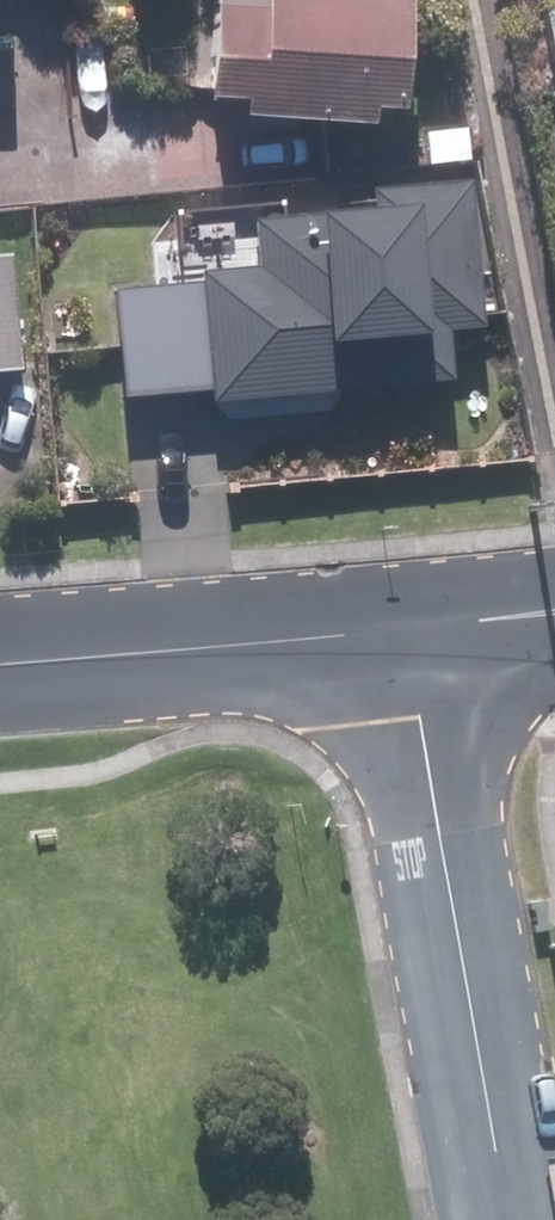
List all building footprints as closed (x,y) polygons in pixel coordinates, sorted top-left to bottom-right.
[(347,0),(234,0),(225,104),(263,107),(262,122),(389,132),(390,119),(416,121),(425,6),(347,0)] [(544,16),(554,76),(554,14),(544,16)] [(473,140),(428,144),(431,169),(475,165),(473,140)] [(482,188),(380,196),(383,216),(266,226),(271,274),(215,278),(215,289),(125,296),(135,401),(225,393),(226,406),(462,385),(459,337),(495,334),(482,188)] [(30,374),(20,264),(0,266),(0,377),(30,374)]
